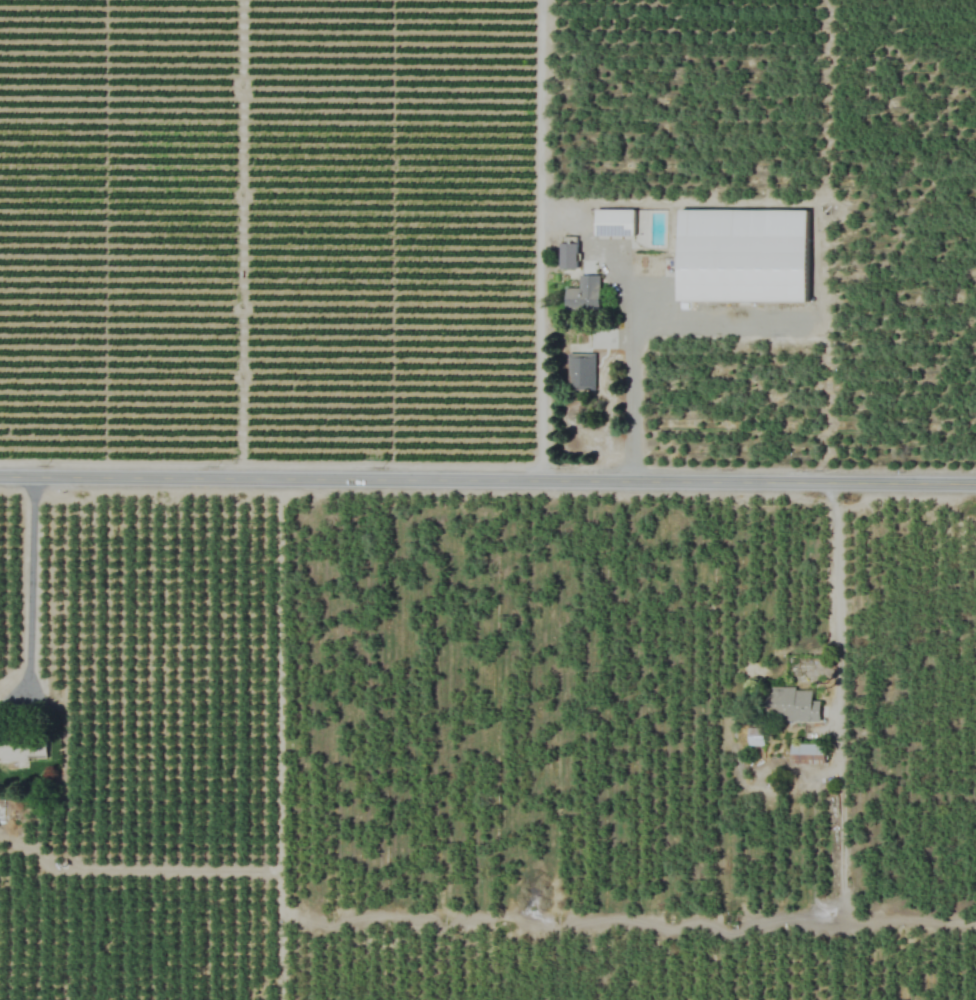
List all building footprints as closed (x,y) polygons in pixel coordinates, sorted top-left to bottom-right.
[(595,210),(595,237),(634,237),(634,210),(595,210)] [(680,210),(680,303),(808,303),(808,210),(680,210)] [(561,270),(578,270),(578,244),(561,243),(561,270)] [(600,276),(579,276),(579,289),(565,289),(565,313),(600,313),(600,276)] [(568,389),(594,389),(594,353),(568,353),(568,389)] [(819,700),(812,700),(812,688),(765,688),(765,720),(819,720),(819,700)] [(47,759),(47,736),(0,736),(0,759),(47,759)]
